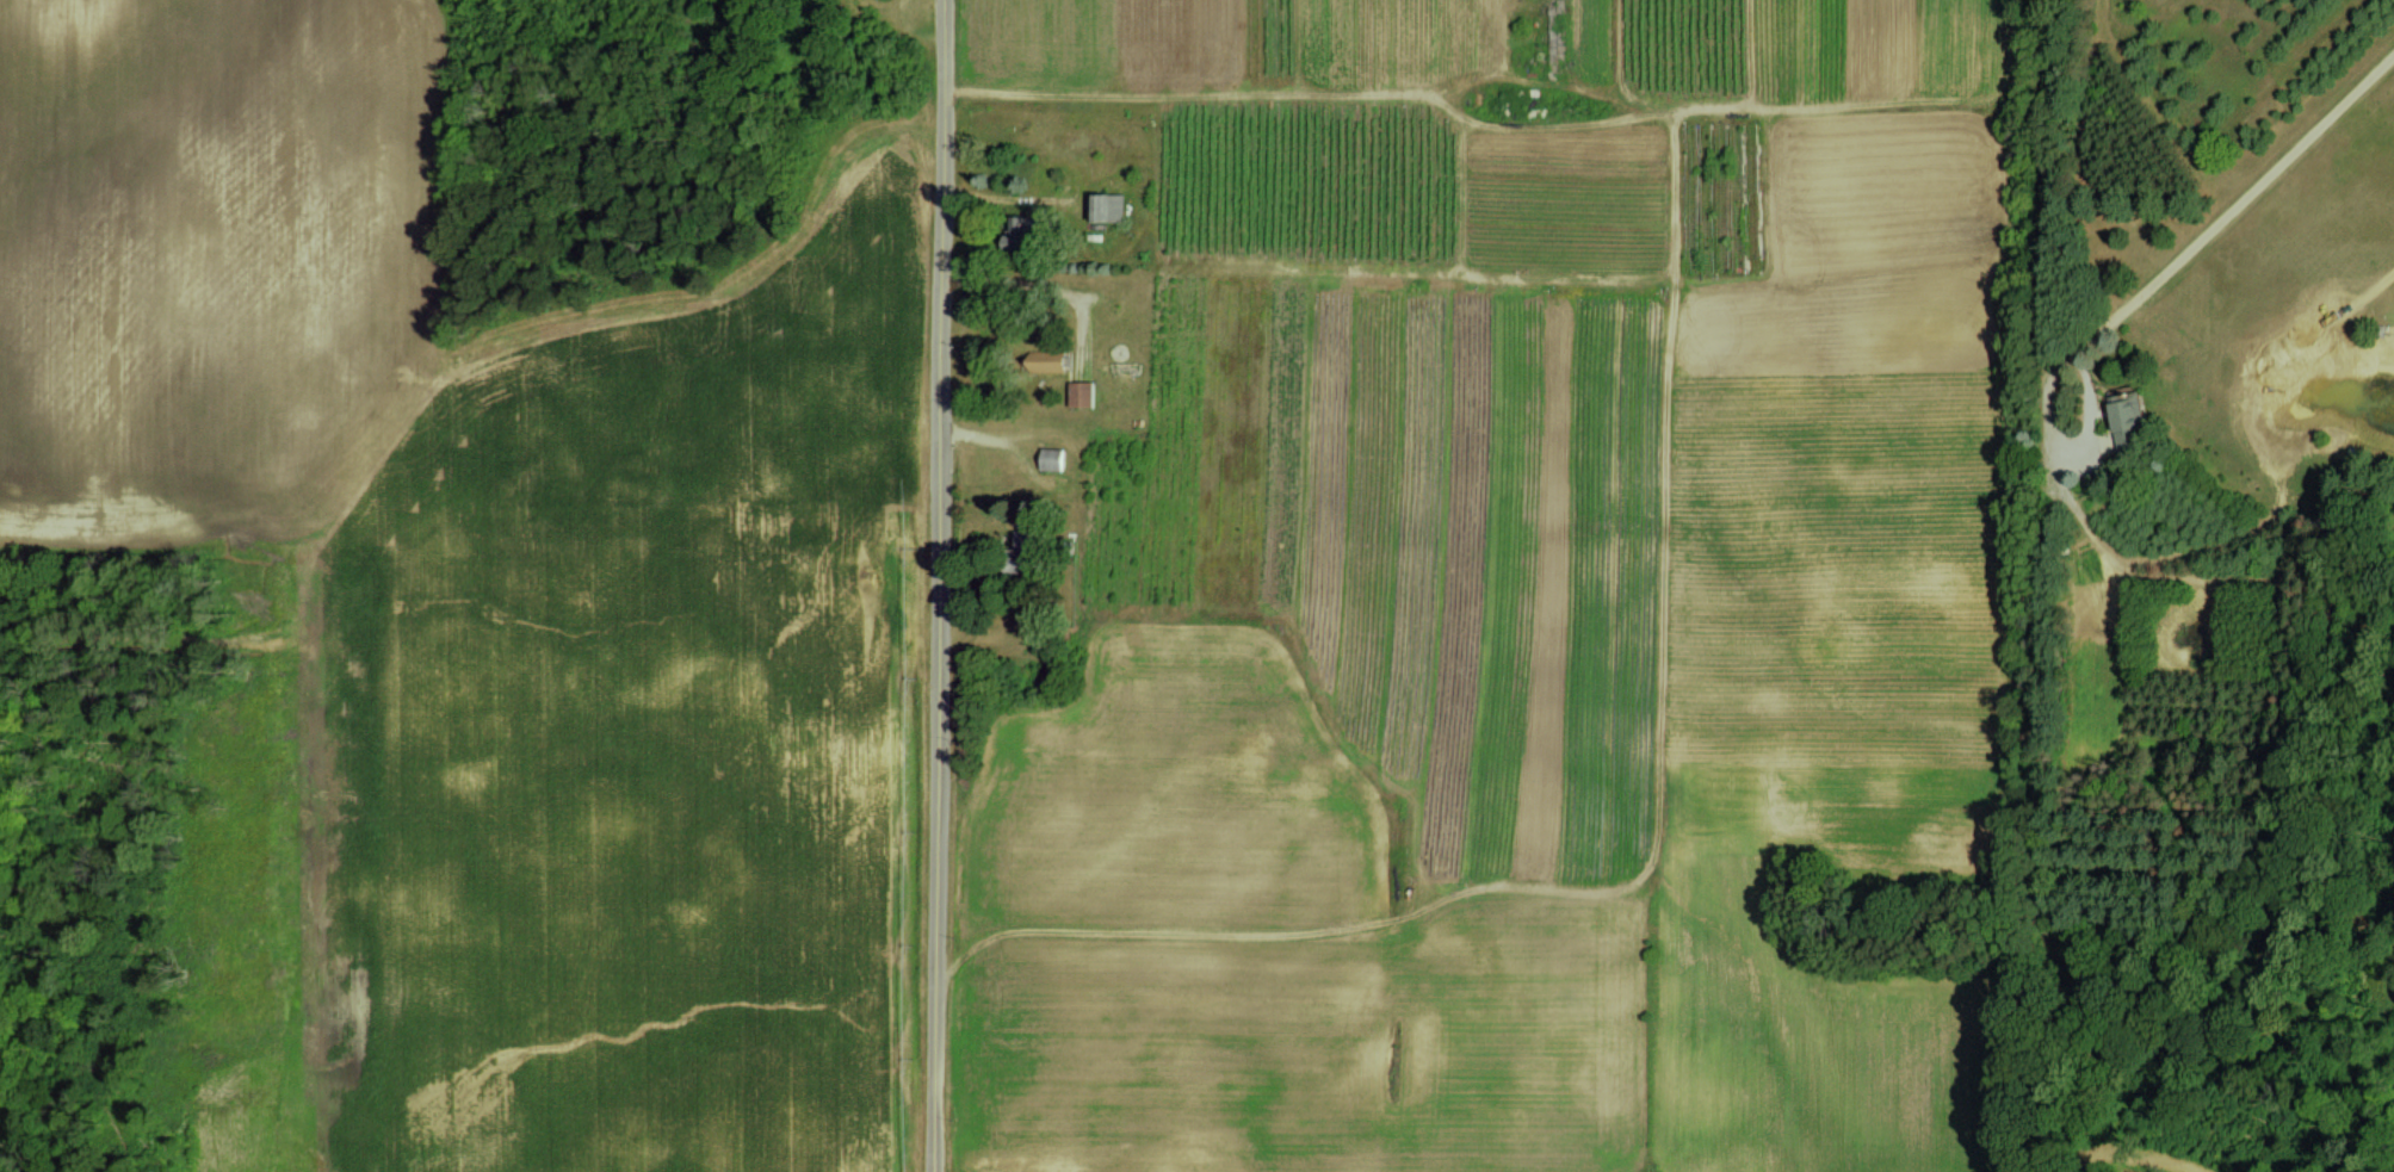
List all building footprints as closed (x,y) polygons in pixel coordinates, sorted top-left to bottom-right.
[(1115,194),(1088,193),(1087,220),(1114,221),(1115,194)] [(1061,371),(1061,351),(1027,350),(1027,370),(1061,371)] [(1066,406),(1090,406),(1090,381),(1067,381),(1066,406)] [(2111,400),(2114,446),(2133,445),(2133,428),(2138,427),(2136,392),(2125,393),(2126,399),(2111,400)] [(1060,471),(1061,449),(1039,449),(1039,470),(1060,471)]
